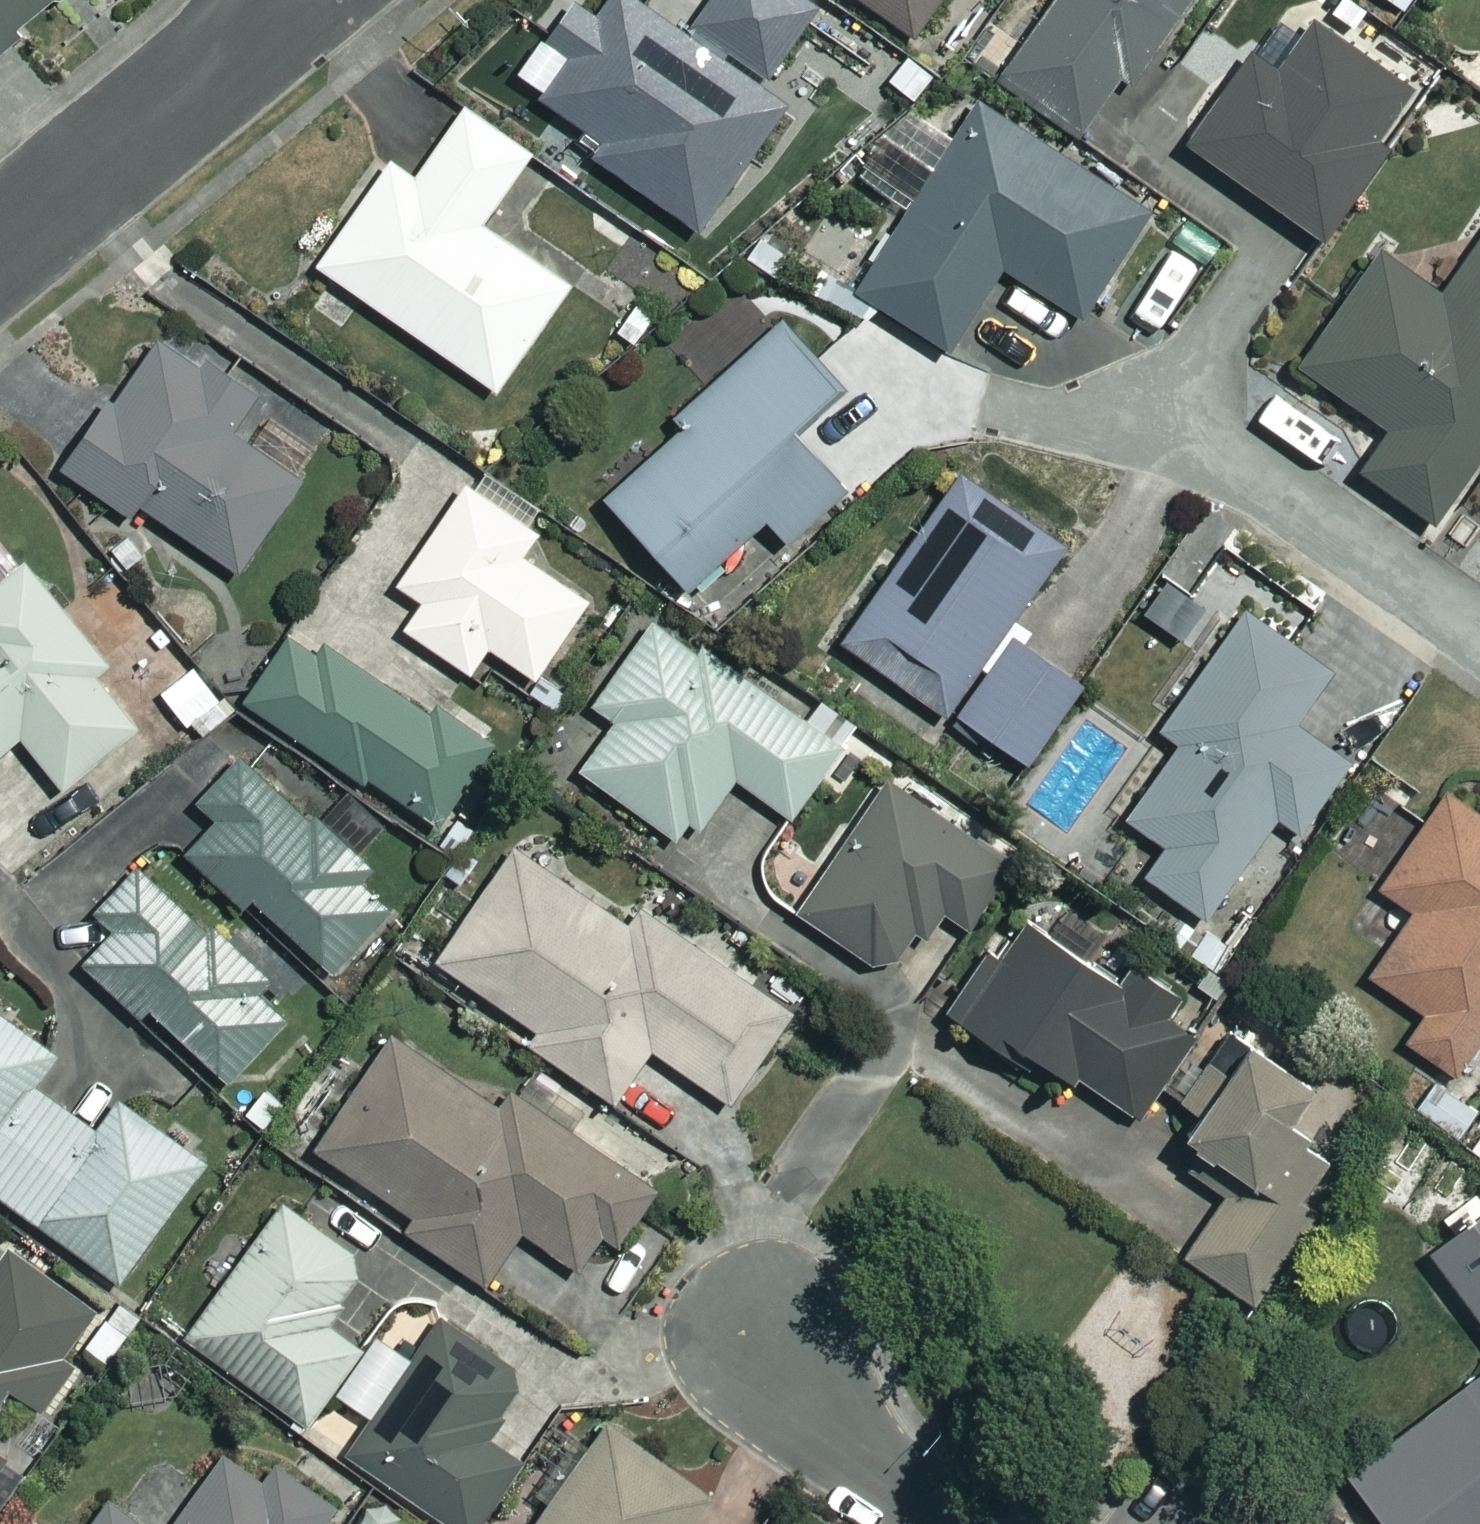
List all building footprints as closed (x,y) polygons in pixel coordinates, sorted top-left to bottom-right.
[(56,85),(22,43),(74,0),(0,0),(0,131),(56,85)] [(638,0),(623,0),(607,22),(584,6),(556,46),(579,63),(551,102),(611,145),(602,158),(704,232),(792,110),(638,0)] [(810,0),(723,0),(704,29),(784,82),(830,13),(810,0)] [(923,40),(951,0),(865,0),(923,40)] [(1013,78),(1109,145),(1209,0),(1067,0),(1013,78)] [(1427,97),(1321,22),(1287,71),(1262,53),(1196,146),(1326,238),(1427,97)] [(1162,213),(985,103),(865,296),(961,355),(1012,273),(1093,323),(1162,213)] [(540,157),(473,111),(425,181),(400,164),(326,271),(504,395),(577,290),(490,230),(540,157)] [(1451,300),(1389,257),(1310,370),(1400,432),(1370,475),(1442,525),(1479,469),(1479,259),(1451,300)] [(850,392),(789,326),(684,423),(693,432),(616,503),(722,618),(856,493),(802,436),(850,392)] [(268,402),(176,335),(75,474),(140,521),(150,508),(242,574),(310,481),(245,434),(268,402)] [(1347,436),(1292,395),(1269,426),(1324,467),(1347,436)] [(954,718),(1029,770),(1087,689),(1022,643),(1030,632),(1014,621),(1066,547),(959,473),(839,643),(946,717),(981,668),(986,672),(954,718)] [(545,537),(475,489),(407,589),(433,607),(414,634),(480,679),(498,651),(544,683),(598,605),(530,559),(545,537)] [(33,569),(0,596),(0,762),(29,738),(72,792),(158,723),(33,569)] [(1336,673),(1245,609),(1158,731),(1177,744),(1123,820),(1163,848),(1142,878),(1205,922),(1277,822),(1300,838),(1353,764),(1298,726),(1336,673)] [(849,745),(660,624),(604,711),(624,724),(590,778),(697,846),(739,780),(801,820),(849,745)] [(500,749),(308,625),(255,707),(448,831),(500,749)] [(234,712),(200,671),(167,698),(200,739),(234,712)] [(404,903),(247,763),(208,807),(227,824),(197,858),(252,908),(260,899),(342,973),(404,903)] [(942,915),(969,932),(1015,863),(886,780),(796,914),(872,968),(896,962),(915,934),(926,942),(942,915)] [(1446,792),(1377,891),(1411,914),(1366,978),(1423,1017),(1404,1044),(1456,1080),(1479,1047),(1479,816),(1446,792)] [(627,925),(513,848),(432,965),(535,1036),(527,1047),(614,1107),(651,1053),(729,1106),(793,1013),(639,908),(627,925)] [(271,975),(150,868),(106,918),(124,934),(92,971),(149,1021),(157,1012),(242,1087),(304,1017),(264,982),(271,975)] [(1050,939),(1026,922),(956,1025),(1028,1073),(1034,1064),(1071,1089),(1077,1080),(1139,1122),(1195,1039),(1168,1021),(1183,999),(1133,965),(1119,985),(1083,961),(1101,935),(1068,913),(1050,939)] [(0,1012),(0,1193),(126,1286),(213,1168),(128,1106),(105,1137),(42,1091),(65,1059),(0,1012)] [(1198,1153),(1185,1173),(1223,1198),(1182,1259),(1256,1308),(1319,1215),(1303,1205),(1329,1165),(1306,1149),(1311,1143),(1289,1129),(1315,1091),(1224,1030),(1175,1103),(1199,1119),(1183,1143),(1198,1153)] [(497,1108),(389,1035),(311,1150),(410,1217),(400,1232),(485,1289),(522,1235),(578,1273),(601,1240),(617,1252),(658,1192),(508,1091),(497,1108)] [(1477,1112),(1433,1083),(1415,1110),(1458,1140),(1477,1112)] [(1475,1194),(1441,1219),(1453,1235),(1427,1255),(1479,1326),(1479,1201),(1475,1194)] [(375,1267),(292,1206),(194,1340),(315,1429),(370,1354),(332,1326),(375,1267)] [(17,1252),(0,1275),(0,1492),(77,1384),(74,1352),(102,1313),(17,1252)] [(449,1322),(354,1459),(449,1523),(504,1523),(542,1470),(494,1437),(533,1381),(449,1322)] [(1343,1476),(1379,1523),(1479,1523),(1479,1373),(1343,1476)] [(607,1423),(533,1523),(695,1523),(713,1499),(607,1423)] [(234,1462),(187,1523),(340,1523),(348,1513),(292,1469),(274,1493),(234,1462)] [(119,1505),(104,1523),(144,1523),(119,1505)]
